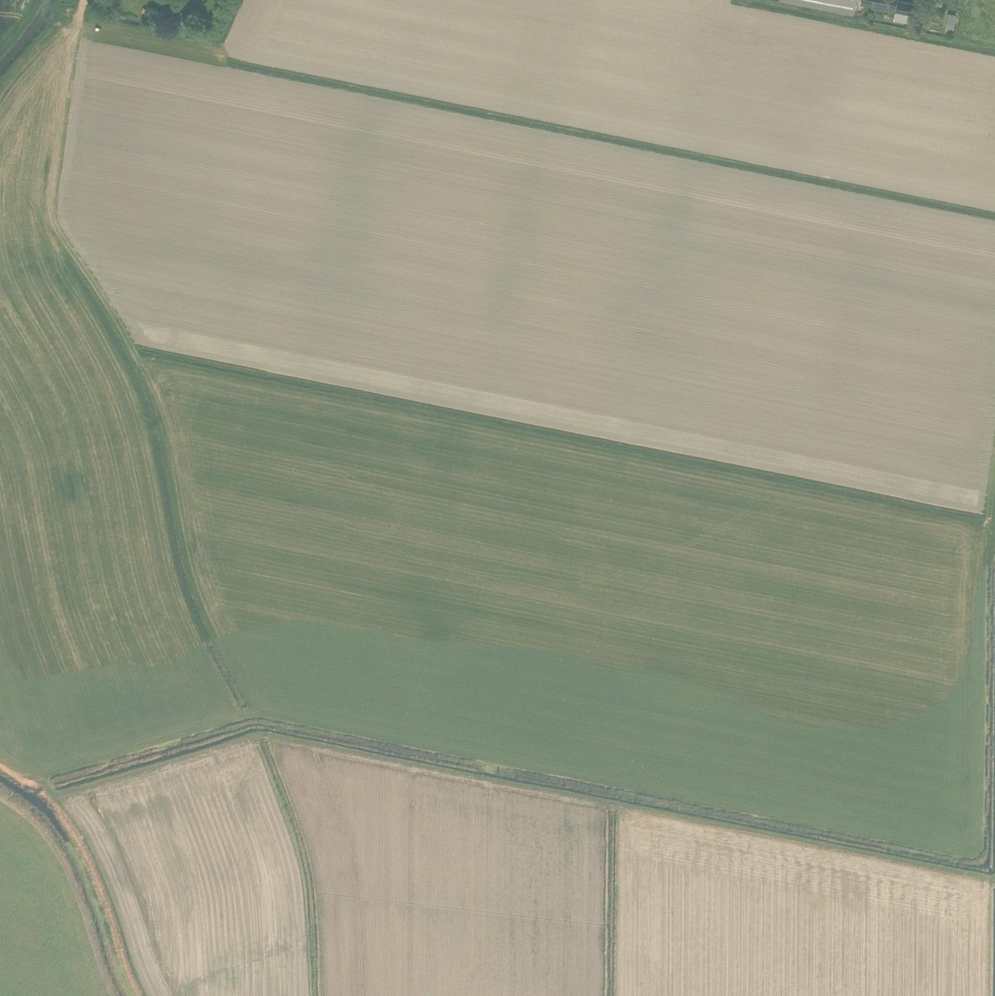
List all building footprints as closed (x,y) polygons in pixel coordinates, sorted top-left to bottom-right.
[(852,15),(854,6),(855,0),(776,0),(852,15)] [(862,1),(871,3),(871,8),(875,8),(887,10),(888,6),(896,7),(895,11),(910,14),(912,2),(899,0),(862,0),(862,1)] [(939,22),(941,15),(930,13),(929,20),(939,22)] [(924,21),(923,28),(942,33),(944,26),(924,21)] [(14,172),(24,172),(25,163),(15,162),(14,172)]
